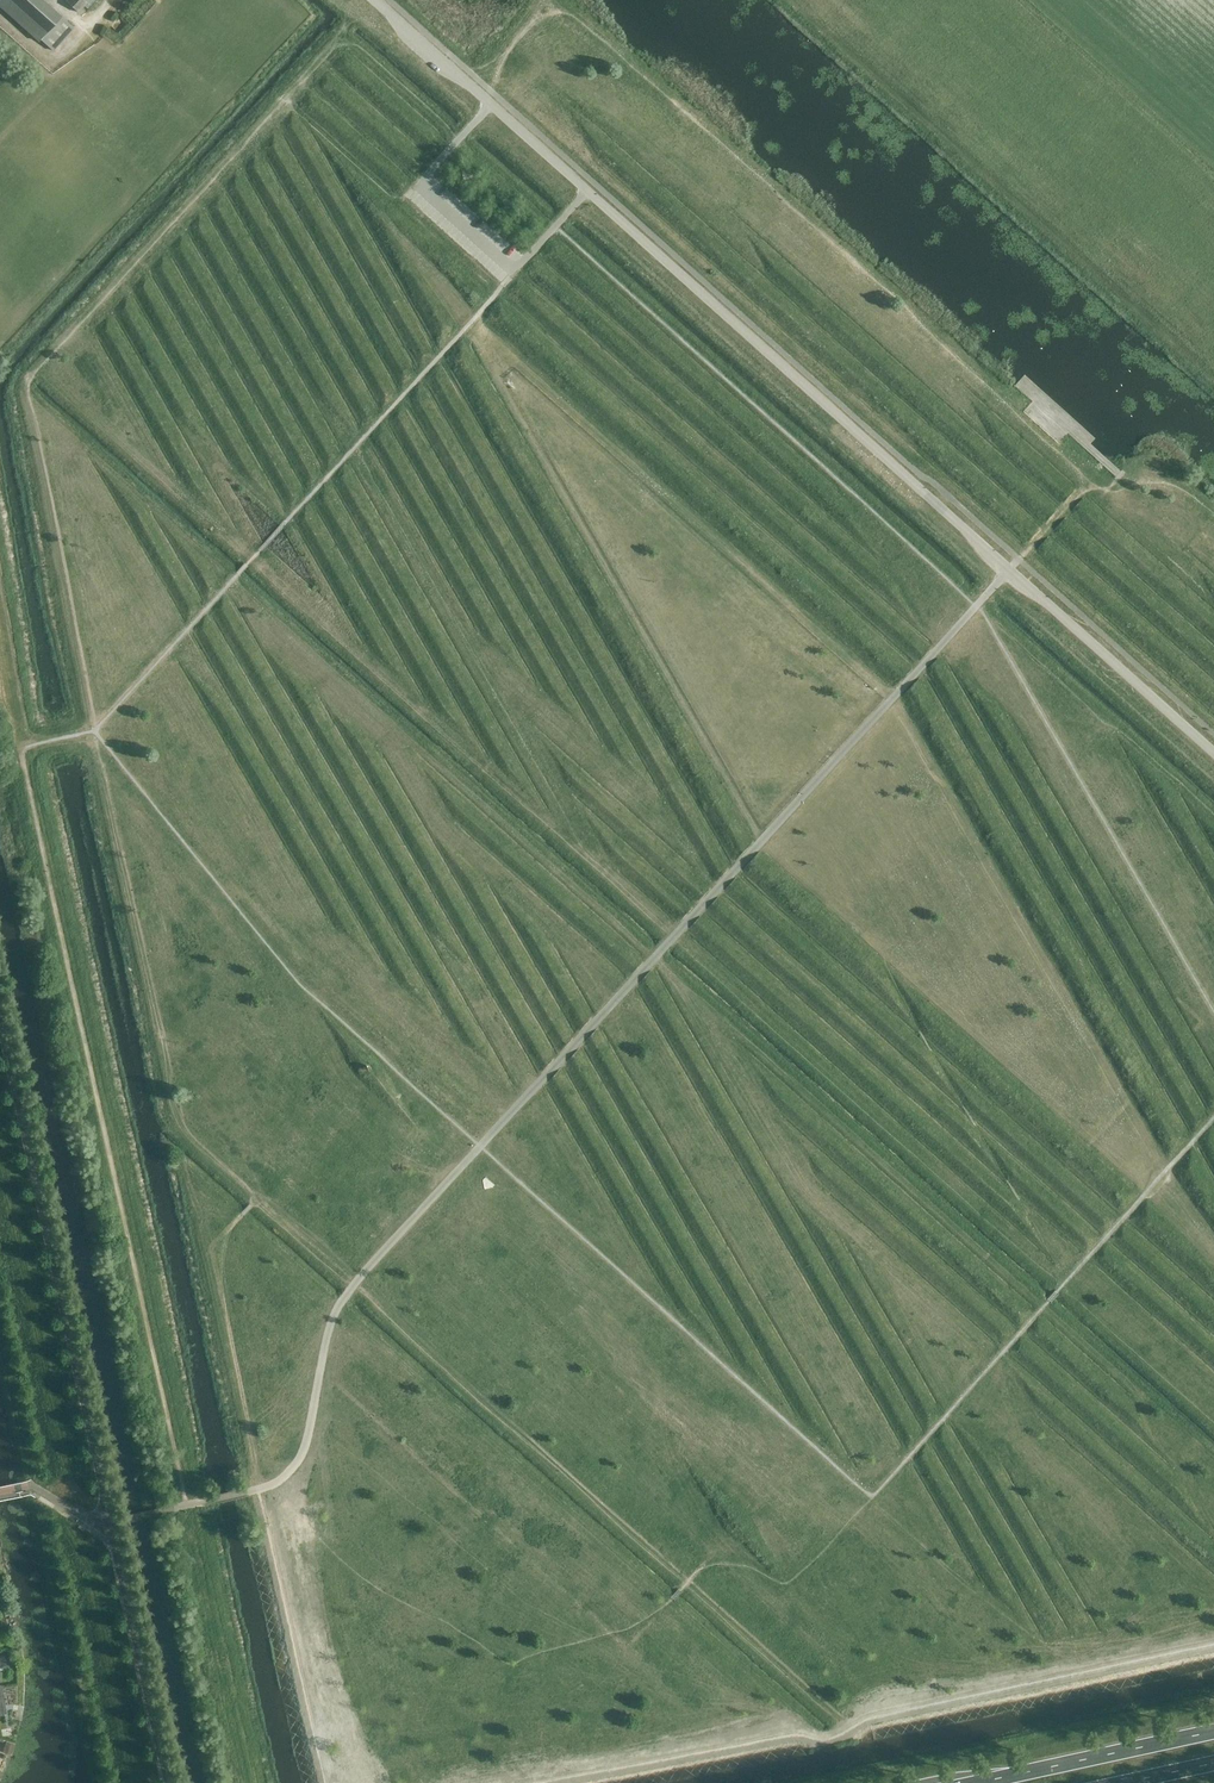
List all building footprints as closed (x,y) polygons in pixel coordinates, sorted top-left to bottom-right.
[(39,41),(41,40),(53,50),(73,28),(43,0),(0,0),(0,6),(39,41)] [(89,0),(67,0),(66,1),(78,12),(89,0)]
